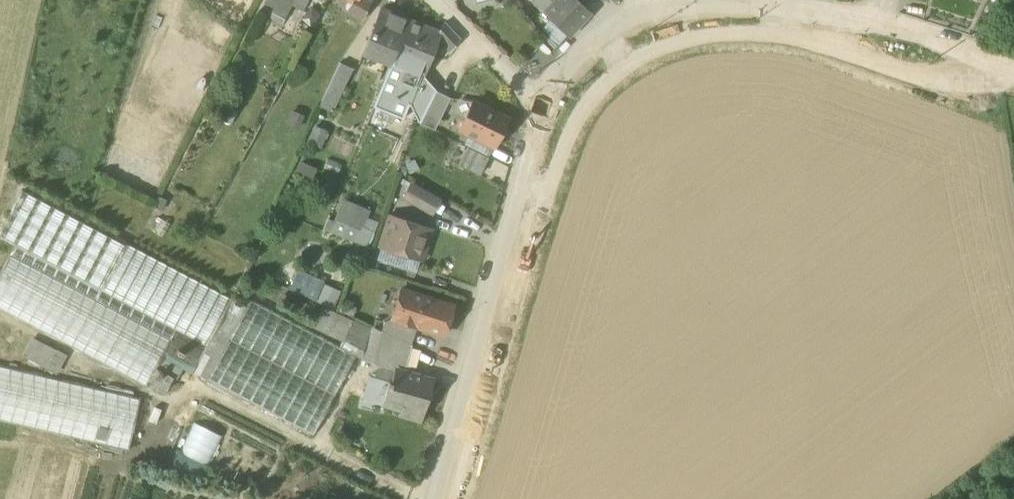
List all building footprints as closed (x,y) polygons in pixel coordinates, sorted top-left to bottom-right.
[(281,24),(291,7),(294,0),(267,0),(262,13),(281,24)] [(364,21),(373,3),(366,0),(357,0),(354,4),(351,2),(347,11),(364,21)] [(550,0),(533,0),(532,2),(544,13),(553,3),(550,0)] [(575,0),(556,0),(553,3),(544,13),(550,20),(569,37),(589,14),(575,0)] [(363,53),(390,64),(401,42),(400,42),(409,20),(383,9),(374,32),(372,31),(363,53)] [(400,42),(401,42),(432,55),(438,40),(441,33),(440,32),(409,20),(400,42)] [(560,46),(569,37),(550,20),(542,29),(560,46)] [(438,40),(451,51),(460,38),(445,23),(440,32),(441,33),(438,40)] [(423,77),(432,55),(401,42),(390,64),(391,65),(423,77)] [(319,107),(333,113),(353,69),(340,63),(319,107)] [(373,108),(403,120),(409,106),(411,107),(423,77),(391,65),(373,108)] [(423,77),(411,107),(418,122),(420,123),(436,91),(423,77)] [(420,123),(435,130),(451,98),(436,91),(420,123)] [(472,135),(493,146),(507,119),(473,103),(460,129),(472,135)] [(291,110),(285,123),(299,129),(305,116),(291,110)] [(314,126),(306,143),(321,149),(328,133),(314,126)] [(467,146),(488,157),(493,146),(472,135),(467,146)] [(115,144),(111,152),(161,177),(165,169),(115,144)] [(488,157),(467,146),(457,165),(479,176),(488,157)] [(104,165),(105,166),(154,190),(161,177),(111,152),(104,165)] [(404,198),(432,214),(440,200),(412,184),(404,198)] [(312,437),(356,355),(340,347),(249,299),(245,306),(126,243),(125,245),(22,191),(0,232),(0,238),(15,246),(0,274),(0,311),(145,387),(148,381),(166,391),(173,378),(177,380),(182,369),(192,374),(193,373),(206,380),(312,437)] [(155,207),(161,210),(166,202),(160,198),(155,207)] [(343,199),(333,222),(361,233),(367,218),(370,210),(343,199)] [(420,259),(422,260),(432,230),(388,216),(379,246),(381,247),(420,259)] [(361,233),(333,222),(327,219),(322,230),(368,248),(378,222),(367,218),(361,233)] [(420,259),(381,247),(377,259),(416,272),(420,259)] [(323,284),(315,301),(333,309),(341,292),(323,284)] [(416,327),(443,336),(444,331),(450,328),(447,323),(448,319),(454,316),(451,311),(453,305),(401,289),(391,319),(416,327)] [(373,365),(376,356),(364,352),(371,329),(325,308),(316,328),(343,340),(340,347),(356,355),(373,365)] [(381,331),(382,332),(411,345),(416,327),(391,319),(384,322),(381,331)] [(372,327),(371,329),(364,352),(376,356),(382,332),(381,331),(372,327)] [(412,345),(411,345),(382,332),(376,356),(373,365),(394,370),(394,369),(404,372),(412,345)] [(56,372),(66,353),(30,336),(21,356),(56,372)] [(128,451),(140,399),(0,366),(0,421),(128,451)] [(394,370),(391,381),(391,382),(389,382),(383,404),(384,404),(423,415),(433,380),(404,372),(394,369),(394,370)] [(382,413),(384,404),(383,404),(389,382),(391,382),(391,381),(369,375),(360,407),(382,413)] [(209,464),(221,433),(194,422),(181,453),(209,464)]
